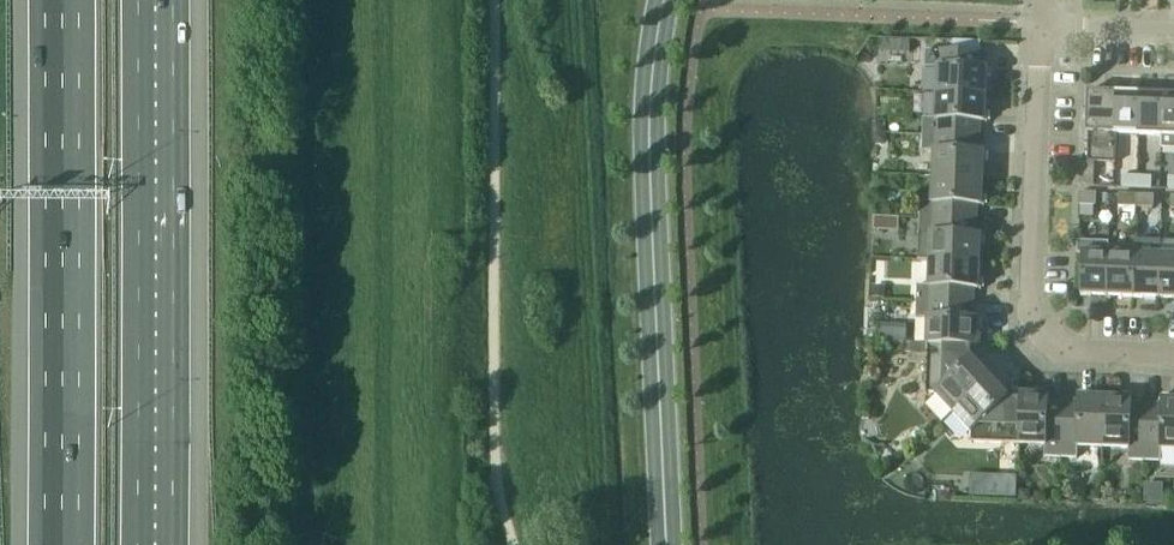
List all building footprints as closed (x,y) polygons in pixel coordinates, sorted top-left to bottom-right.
[(936,94),(985,96),(986,79),(987,80),(987,81),(989,81),(989,68),(988,68),(988,69),(982,69),(982,53),(925,51),(925,68),(937,69),(936,94)] [(1117,135),(1115,135),(1117,93),(1096,92),(1088,92),(1086,134),(1088,134),(1087,163),(1115,164),(1117,135)] [(1138,136),(1140,94),(1117,93),(1115,135),(1117,135),(1138,136)] [(985,112),(985,96),(936,94),(935,119),(923,119),(922,135),(979,137),(980,122),(986,123),(986,124),(987,124),(988,111),(986,111),(986,112),(985,112)] [(1140,94),(1138,136),(1161,137),(1163,95),(1140,94)] [(1162,137),(1161,148),(1173,149),(1173,95),(1163,95),(1161,137),(1162,137)] [(875,134),(874,145),(879,145),(884,140),(884,135),(875,134)] [(978,152),(979,137),(922,135),(922,152),(934,152),(933,177),(982,179),(983,163),(984,163),(984,164),(986,164),(986,151),(985,151),(985,152),(978,152)] [(1094,175),(1095,164),(1080,164),(1080,174),(1094,175)] [(1094,175),(1080,174),(1080,185),(1094,186),(1094,175)] [(1136,187),(1137,177),(1122,176),(1121,187),(1136,187)] [(982,195),(982,179),(933,177),(932,203),(920,202),(919,219),(976,221),(976,206),(983,206),(983,207),(984,207),(985,195),(983,194),(983,196),(982,195)] [(1137,177),(1136,187),(1151,188),(1151,177),(1137,177)] [(1079,193),(1079,205),(1096,206),(1096,193),(1079,193)] [(1136,207),(1137,195),(1119,194),(1118,207),(1136,207)] [(1137,195),(1136,207),(1153,208),(1154,196),(1137,195)] [(892,219),(891,231),(899,231),(903,227),(903,219),(892,219)] [(975,236),(976,221),(919,219),(919,235),(931,236),(930,261),(979,263),(980,246),(981,246),(981,247),(983,248),(983,235),(982,235),(982,236),(975,236)] [(1107,296),(1109,246),(1109,243),(1077,242),(1077,254),(1082,254),(1080,295),(1107,296)] [(1133,297),(1135,247),(1109,246),(1107,296),(1133,297)] [(1159,298),(1160,256),(1135,255),(1135,247),(1133,297),(1159,298)] [(1160,256),(1159,298),(1173,299),(1173,256),(1160,256)] [(979,279),(979,263),(930,261),(929,286),(917,286),(916,302),(973,304),(974,289),(980,290),(980,291),(981,291),(982,278),(980,278),(980,279),(979,279)] [(873,287),(872,298),(883,298),(884,288),(873,287)] [(973,319),(973,304),(916,302),(916,319),(927,319),(927,344),(976,346),(977,330),(978,330),(978,331),(980,331),(980,318),(979,318),(978,319),(973,319)] [(906,344),(906,353),(919,353),(919,345),(906,344)] [(976,347),(976,346),(927,344),(925,395),(926,395),(926,393),(934,394),(953,413),(991,378),(980,365),(979,366),(980,368),(979,369),(971,360),(971,347),(976,347)] [(1019,444),(1021,395),(1020,395),(1020,400),(1007,399),(999,390),(1000,389),(1001,391),(1003,390),(991,378),(953,413),(971,433),(971,441),(969,441),(969,443),(1019,444)] [(1061,458),(1063,402),(1048,401),(1048,395),(1049,395),(1049,393),(1037,393),(1037,394),(1038,394),(1038,396),(1021,395),(1019,444),(1045,445),(1044,457),(1061,458)] [(1103,448),(1105,398),(1088,397),(1089,396),(1090,396),(1090,395),(1077,394),(1077,396),(1078,396),(1078,402),(1063,402),(1061,458),(1077,459),(1078,447),(1103,448)] [(1144,461),(1146,405),(1131,404),(1132,398),(1133,398),(1133,396),(1120,396),(1120,397),(1121,397),(1121,399),(1105,398),(1103,448),(1128,449),(1128,461),(1144,461)] [(1172,401),(1172,399),(1173,399),(1173,398),(1160,397),(1160,399),(1161,399),(1161,405),(1146,405),(1144,461),(1161,462),(1161,450),(1173,450),(1173,401),(1172,401)] [(1003,478),(1002,490),(1016,491),(1016,479),(1003,478)] [(1145,486),(1145,502),(1160,503),(1161,493),(1154,486),(1145,486)] [(1088,488),(1087,501),(1100,502),(1100,489),(1088,488)]
